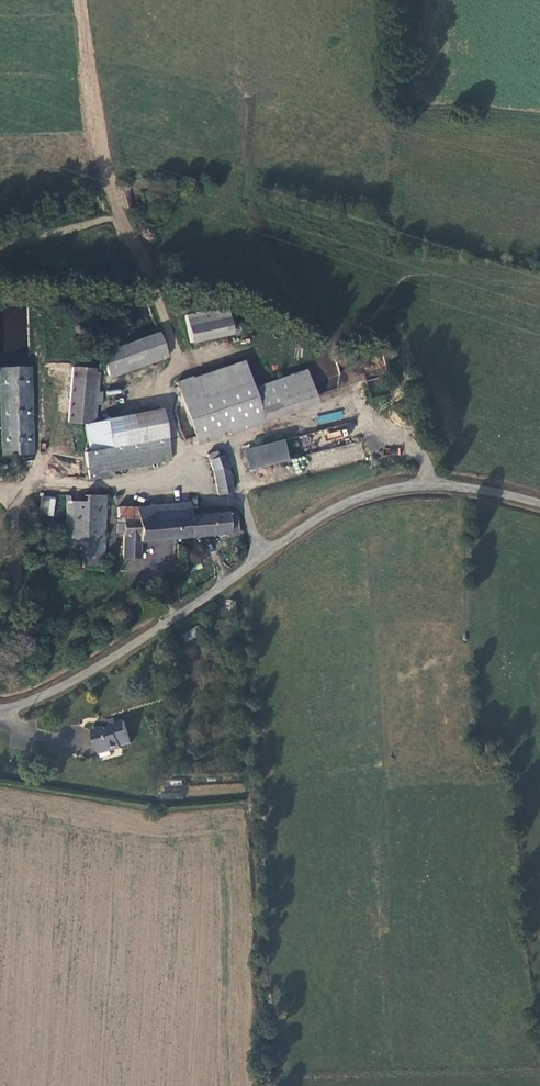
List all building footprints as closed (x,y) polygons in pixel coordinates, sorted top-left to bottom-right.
[(228,310),(187,317),(191,344),(233,337),(228,310)] [(154,330),(97,352),(106,376),(163,354),(154,330)] [(200,400),(251,384),(245,363),(194,379),(200,400)] [(89,368),(68,367),(67,423),(84,424),(90,450),(84,451),(90,478),(110,474),(109,469),(168,456),(163,434),(111,444),(105,417),(90,421),(89,368)] [(29,372),(0,374),(0,415),(3,452),(34,449),(29,372)] [(194,438),(313,401),(305,375),(253,390),(251,384),(200,400),(194,379),(193,378),(177,383),(194,438)] [(194,438),(196,444),(242,429),(314,407),(313,401),(194,438)] [(157,406),(105,417),(111,444),(163,434),(157,406)] [(316,414),(318,423),(343,420),(342,411),(316,414)] [(328,440),(342,436),(340,430),(326,434),(328,440)] [(291,462),(286,442),(246,452),(250,471),(291,462)] [(205,453),(211,474),(215,495),(227,493),(220,456),(213,458),(212,452),(205,453)] [(64,565),(102,566),(102,505),(100,497),(65,496),(64,565)] [(43,497),(42,516),(54,516),(54,497),(43,497)] [(132,540),(170,537),(169,515),(184,514),(186,514),(185,502),(114,509),(114,521),(121,521),(121,525),(114,525),(114,532),(115,534),(117,558),(133,557),(132,540)] [(185,536),(233,532),(231,511),(186,514),(184,514),(185,536)] [(169,515),(170,537),(185,536),(184,514),(169,515)] [(255,612),(255,594),(246,594),(247,612),(255,612)] [(119,723),(105,728),(113,752),(125,748),(125,746),(146,739),(139,717),(128,721),(129,724),(120,726),(119,723)]
